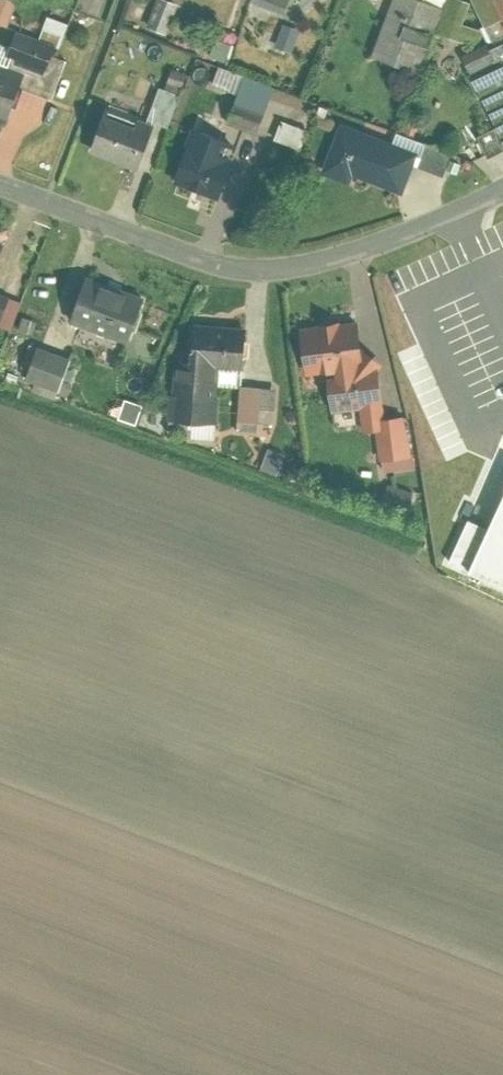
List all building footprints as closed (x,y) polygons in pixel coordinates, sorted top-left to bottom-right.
[(12,24),(16,0),(0,0),(0,22),(12,24)] [(285,19),(292,0),(254,0),(251,6),(285,19)] [(420,78),(444,14),(407,0),(395,0),(372,61),(420,78)] [(497,131),(478,140),(489,162),(502,156),(502,0),(472,0),(497,51),(466,67),(497,131)] [(160,1),(148,32),(168,40),(180,9),(160,1)] [(276,50),(294,56),(302,34),(284,27),(276,50)] [(0,70),(0,120),(4,122),(20,77),(0,70)] [(239,97),(245,80),(220,71),(214,88),(239,97)] [(229,127),(259,137),(275,91),(245,80),(239,97),(229,127)] [(148,124),(169,132),(182,100),(160,92),(148,124)] [(154,134),(107,117),(93,157),(140,174),(154,134)] [(282,123),(275,143),(302,153),(309,132),(282,123)] [(419,156),(342,127),(326,168),(353,179),(403,198),(419,156)] [(196,136),(177,186),(221,203),(234,170),(224,166),(230,149),(196,136)] [(353,179),(326,168),(323,178),(350,188),(353,179)] [(145,304),(90,283),(74,327),(129,348),(145,304)] [(2,317),(10,296),(0,292),(0,317),(2,317)] [(10,296),(2,317),(0,322),(0,324),(11,328),(21,300),(10,296)] [(379,373),(364,375),(357,319),(301,327),(308,375),(337,371),(338,378),(330,379),(334,412),(362,409),(365,432),(376,430),(380,457),(413,453),(407,414),(385,418),(379,373)] [(19,334),(29,337),(33,325),(23,322),(19,334)] [(173,419),(218,422),(221,368),(244,369),(246,333),(198,330),(196,357),(177,356),(173,419)] [(71,363),(39,352),(27,385),(59,396),(71,363)] [(241,391),(239,425),(259,426),(260,414),(275,415),(277,393),(241,391)] [(270,451),(262,473),(277,478),(285,457),(270,451)] [(414,495),(391,488),(385,510),(407,517),(414,495)] [(467,566),(502,583),(502,493),(467,566)]
